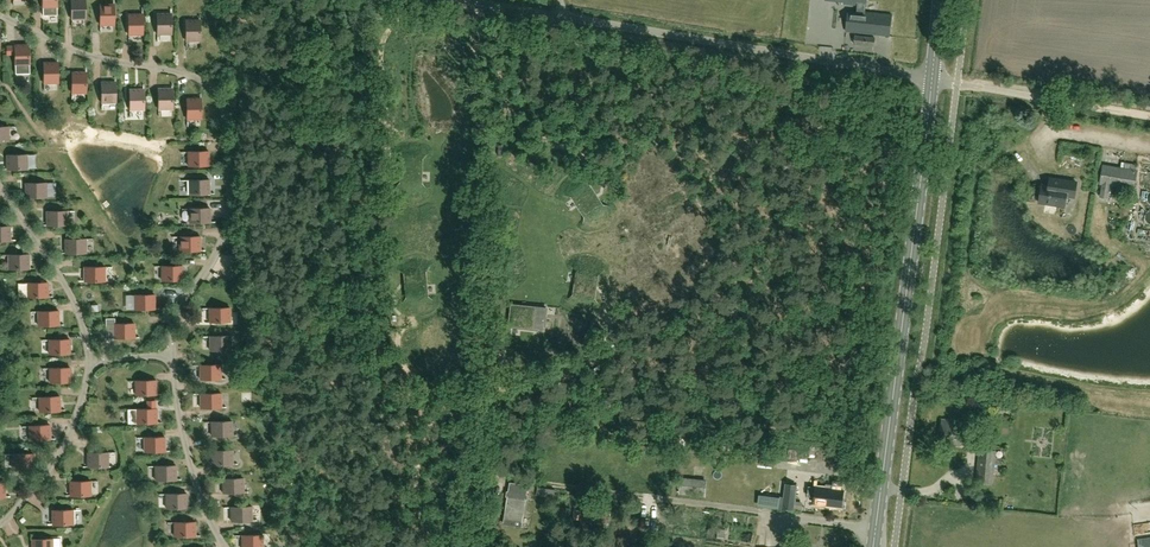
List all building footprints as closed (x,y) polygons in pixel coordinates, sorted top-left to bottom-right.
[(43,9),(43,16),(57,16),(57,8),(57,0),(43,0),(43,9)] [(86,19),(85,0),(71,0),(72,20),(86,19)] [(843,2),(843,4),(859,6),(859,11),(849,10),(846,31),(889,36),(892,15),(864,12),(864,6),(867,7),(867,0),(825,0),(843,2)] [(100,26),(115,25),(114,5),(100,5),(100,26)] [(158,35),(172,34),(171,14),(157,15),(158,35)] [(129,35),(143,35),(143,15),(128,15),(129,35)] [(186,41),(201,41),(200,21),(186,21),(186,41)] [(855,35),(854,44),(874,46),(875,38),(855,35)] [(16,75),(30,74),(29,44),(15,45),(16,75)] [(44,83),(58,83),(58,62),(44,62),(44,83)] [(86,93),(86,72),(72,72),(72,93),(86,93)] [(102,103),(116,102),(116,82),(101,82),(102,103)] [(159,109),(173,109),(173,88),(158,88),(159,109)] [(130,110),(144,109),(144,89),(130,89),(130,110)] [(187,119),(202,119),(201,98),(187,98),(187,119)] [(9,140),(9,126),(0,126),(0,140),(9,140)] [(188,165),(209,165),(209,151),(188,151),(188,165)] [(7,169),(28,168),(27,154),(7,155),(7,169)] [(1136,170),(1137,164),(1121,162),(1120,168),(1104,165),(1101,183),(1102,183),(1100,195),(1108,197),(1110,185),(1133,189),(1137,170),(1136,170)] [(1075,196),(1077,182),(1050,177),(1048,185),(1042,184),(1039,202),(1065,206),(1066,195),(1075,196)] [(189,194),(210,193),(210,179),(189,180),(189,194)] [(26,197),(46,197),(46,182),(25,182),(26,197)] [(589,188),(574,198),(585,215),(600,205),(589,188)] [(190,222),(210,222),(210,208),(189,208),(190,222)] [(47,225),(68,225),(67,210),(47,211),(47,225)] [(11,240),(10,226),(0,226),(0,240),(11,240)] [(180,250),(201,250),(200,236),(180,236),(180,250)] [(65,253),(86,253),(86,238),(65,239),(65,253)] [(9,268),(30,268),(29,254),(9,254),(9,268)] [(162,280),(183,280),(183,265),(162,265),(162,280)] [(84,281),(105,281),(105,266),(84,267),(84,281)] [(27,297),(48,296),(48,282),(27,282),(27,297)] [(134,309),(155,308),(155,294),(134,295),(134,309)] [(210,322),(231,321),(230,307),(209,308),(210,322)] [(514,307),(512,325),(532,327),(532,330),(544,331),(546,308),(534,307),(534,309),(514,307)] [(39,325),(59,325),(59,310),(38,311),(39,325)] [(107,318),(107,337),(114,337),(135,337),(135,323),(114,323),(114,318),(107,318)] [(210,350),(231,350),(231,335),(210,336),(210,350)] [(49,354),(70,353),(70,339),(49,339),(49,354)] [(200,379),(221,378),(221,364),(200,365),(200,379)] [(50,382),(71,382),(71,367),(50,368),(50,382)] [(136,394),(157,394),(156,380),(135,380),(136,394)] [(201,407),(222,407),(221,393),(201,393),(201,407)] [(40,411),(61,410),(60,396),(39,397),(40,411)] [(136,423),(157,422),(157,408),(128,409),(128,423),(136,423)] [(969,444),(971,425),(958,424),(959,421),(943,420),(941,442),(949,443),(949,444),(961,445),(961,443),(969,444)] [(212,436),(233,435),(232,421),(212,421),(212,436)] [(30,440),(51,439),(50,425),(29,426),(30,440)] [(145,451),(165,451),(165,437),(144,437),(145,451)] [(992,483),(994,462),(1001,463),(1001,458),(994,457),(995,451),(980,449),(976,482),(992,483)] [(212,465),(233,464),(233,450),(212,450),(212,465)] [(88,467),(109,466),(108,452),(88,453),(88,467)] [(13,468),(33,468),(33,454),(13,454),(13,468)] [(156,480),(177,479),(176,465),(155,466),(156,480)] [(705,497),(707,480),(680,477),(679,494),(705,497)] [(223,493),(244,492),(244,478),(223,479),(223,493)] [(815,503),(842,507),(844,490),(842,490),(843,481),(833,480),(832,488),(817,486),(817,488),(809,487),(808,496),(815,497),(815,503)] [(70,496),(91,495),(91,481),(70,481),(70,496)] [(522,519),(527,485),(511,483),(505,517),(522,519)] [(795,504),(797,486),(785,484),(784,498),(780,497),(779,508),(794,510),(802,511),(803,505),(795,504)] [(538,487),(536,495),(543,496),(545,488),(538,487)] [(167,508),(187,508),(187,493),(166,494),(167,508)] [(232,521),(252,521),(252,506),(231,507),(232,521)] [(53,524),(74,524),(73,510),(53,510),(53,524)] [(175,536),(196,536),(196,522),(175,522),(175,536)] [(1139,526),(1139,539),(1149,538),(1149,525),(1139,526)] [(263,535),(242,535),(242,546),(263,546),(263,535)] [(53,538),(32,539),(32,546),(53,546),(53,538)]
